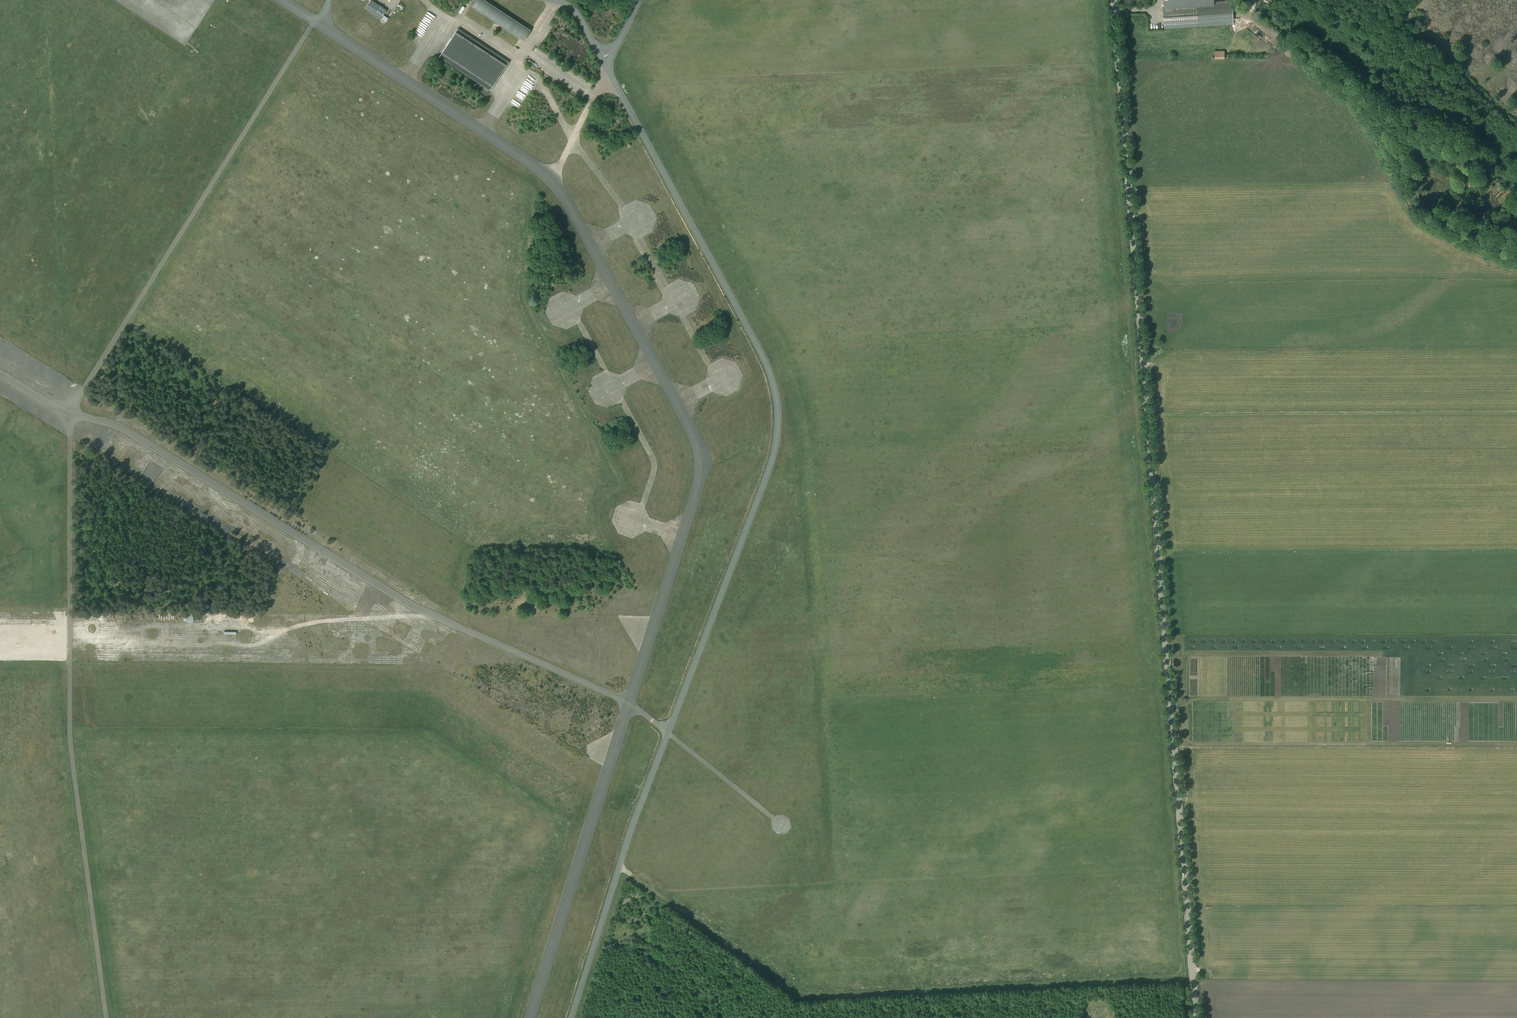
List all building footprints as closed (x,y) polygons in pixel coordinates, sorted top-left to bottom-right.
[(371,0),(365,9),(381,19),(383,15),(387,10),(371,0)] [(471,6),(524,41),(531,30),(485,0),(475,0),(471,6)] [(1206,4),(1165,7),(1162,7),(1164,28),(1233,23),(1232,2),(1206,4)] [(439,57),(490,90),(509,62),(457,28),(439,57)]
